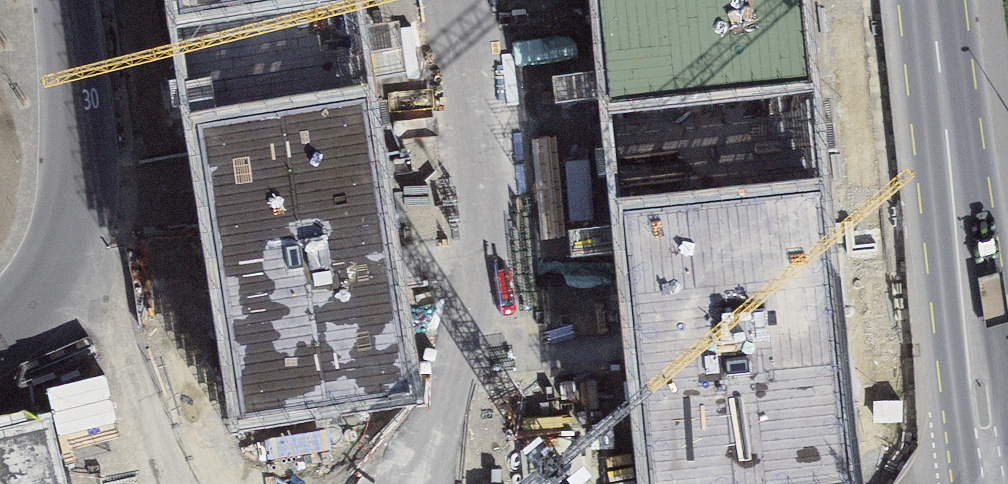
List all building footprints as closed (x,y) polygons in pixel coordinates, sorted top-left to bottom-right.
[(540,359),(570,483),(592,483),(901,408),(872,283),(540,359)] [(49,429),(0,441),(0,483),(61,483),(49,429)]
